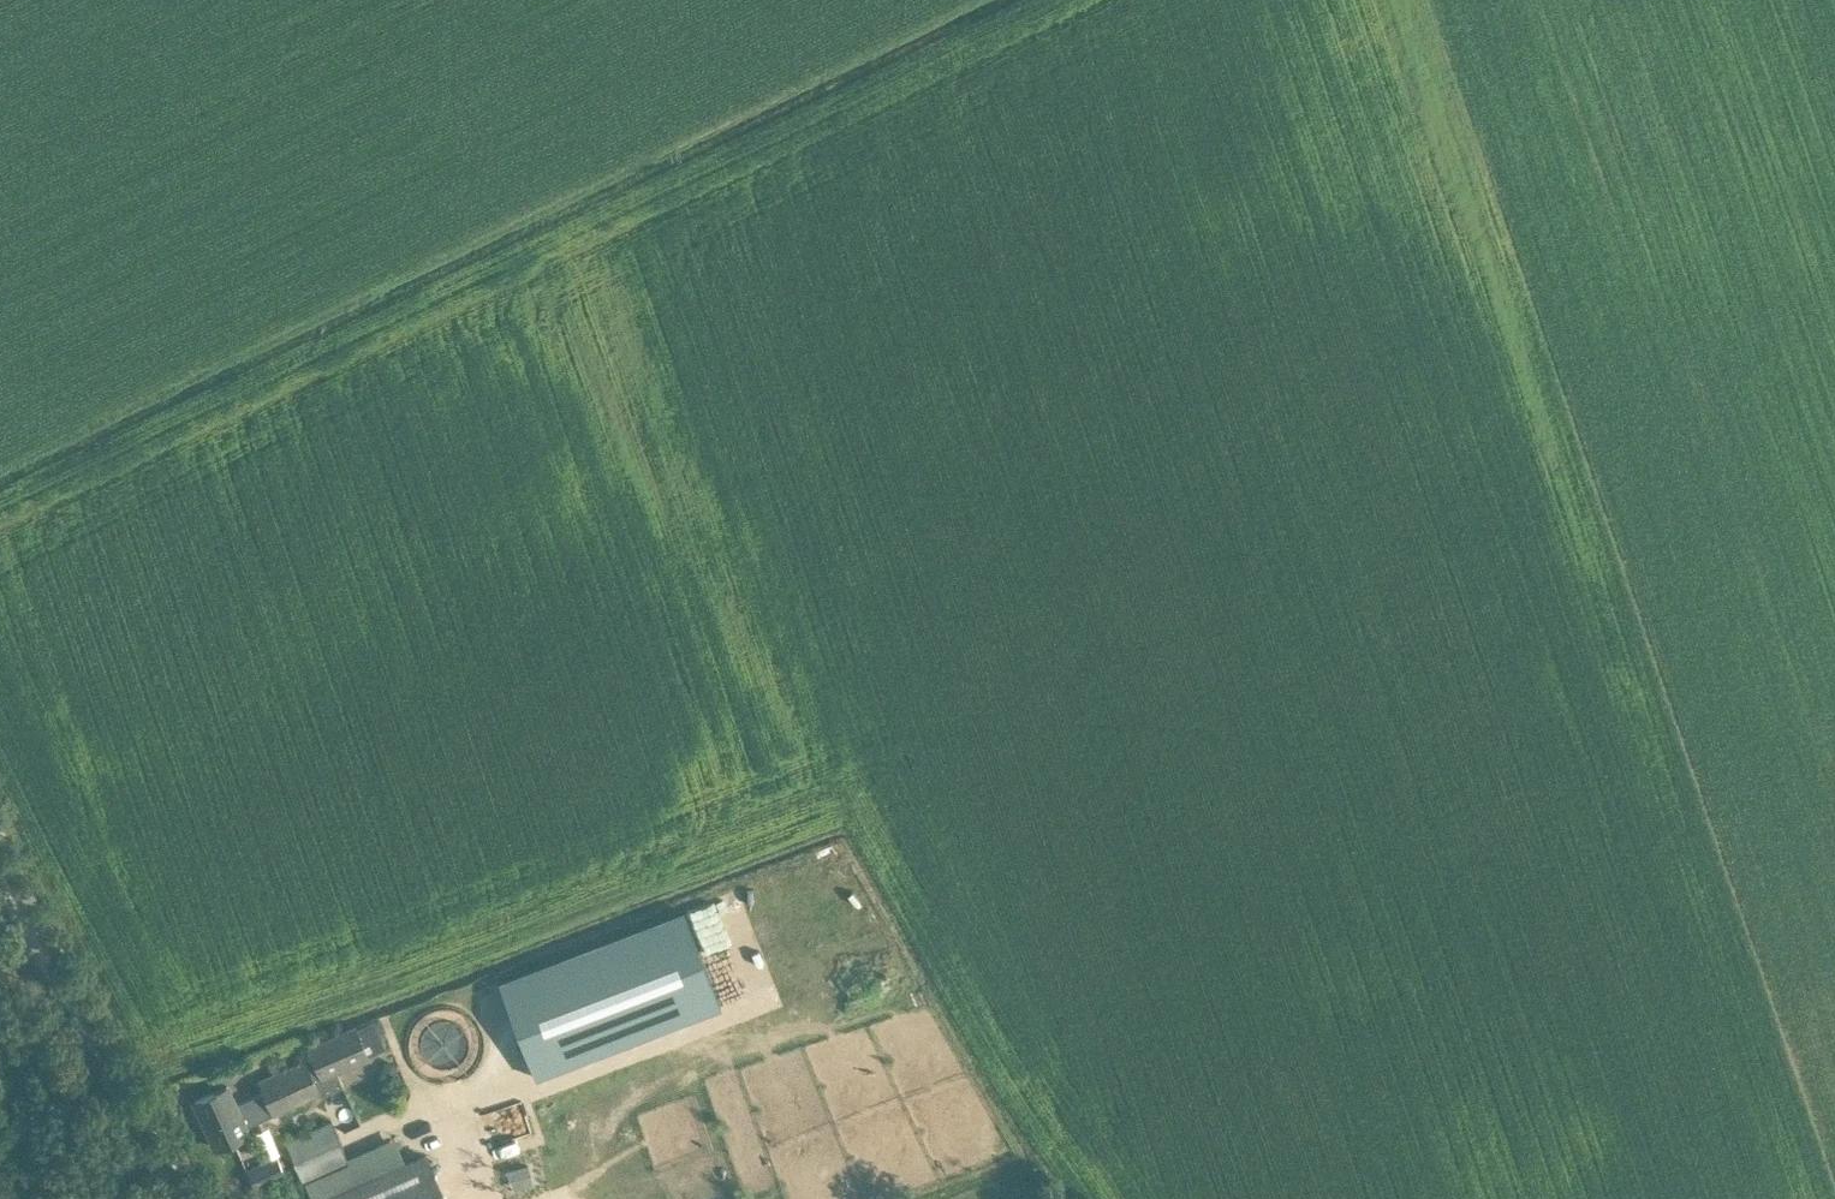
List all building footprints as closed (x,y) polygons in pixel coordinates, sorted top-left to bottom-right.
[(684,910),(500,981),(537,1077),(721,1006),(684,910)] [(320,1091),(343,1082),(338,1072),(370,1057),(356,1025),(310,1045),(314,1056),(306,1059),(305,1058),(282,1070),(260,1079),(264,1090),(236,1103),(228,1085),(195,1100),(216,1147),(248,1132),(249,1131),(246,1126),(274,1113),(320,1091)] [(305,1183),(350,1163),(347,1154),(332,1121),(287,1140),(305,1183)] [(426,1154),(322,1198),(446,1198),(426,1154)] [(255,1188),(285,1174),(286,1174),(278,1156),(247,1170),(255,1188)]
